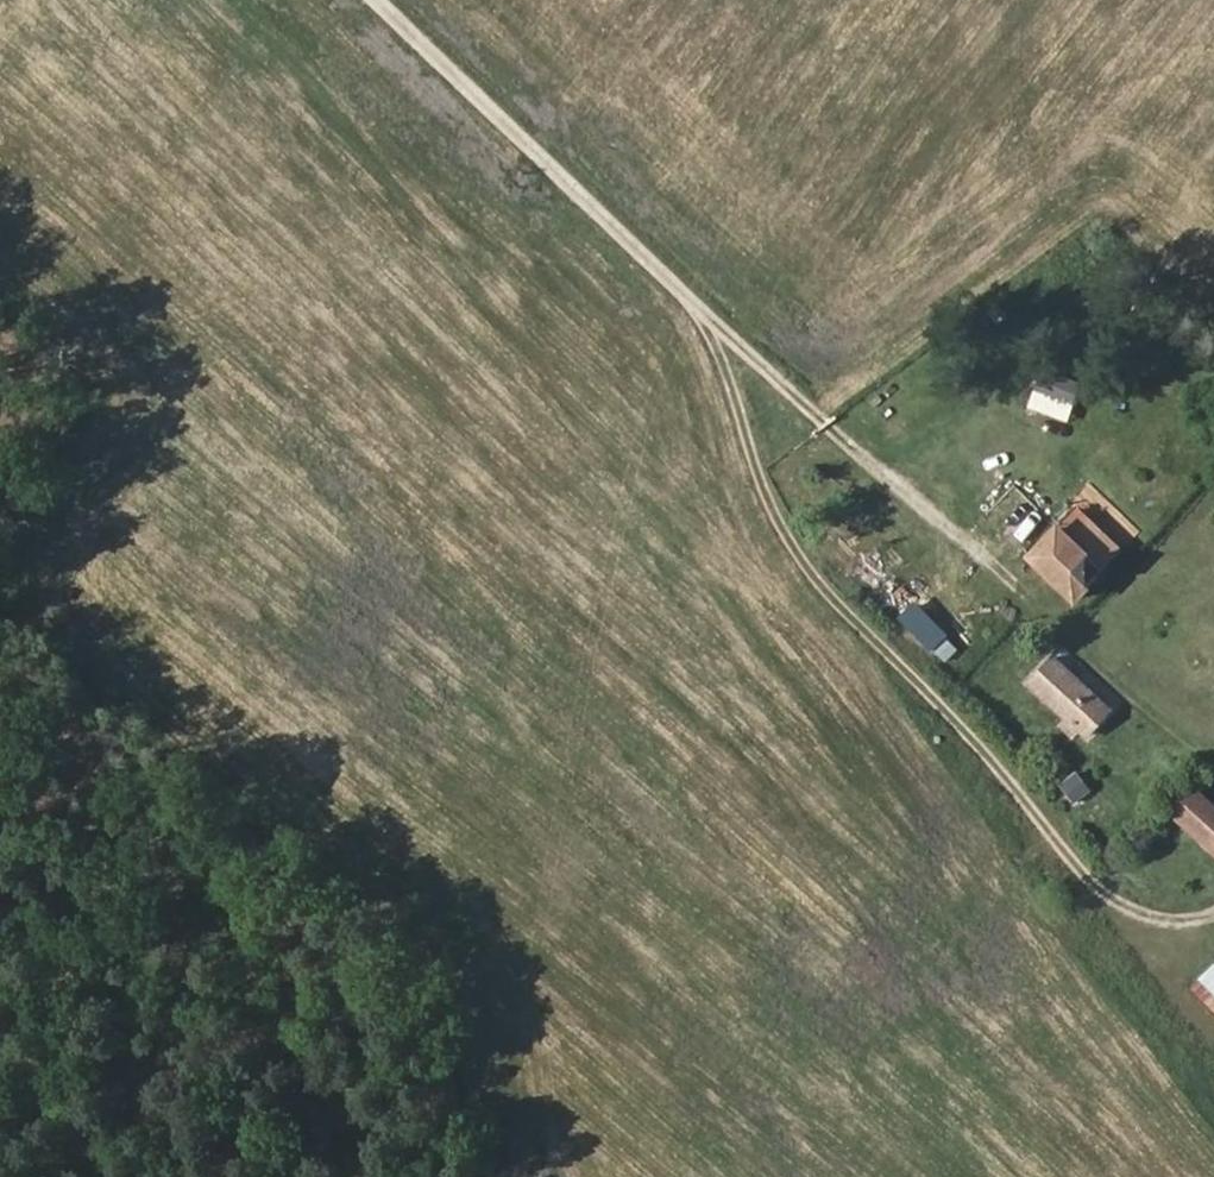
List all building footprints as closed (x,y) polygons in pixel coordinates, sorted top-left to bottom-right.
[(1043,369),(1035,410),(1073,417),(1080,376),(1043,369)] [(1075,603),(1104,572),(1089,557),(1102,544),(1074,516),(1059,528),(1057,526),(1027,555),(1075,603)] [(1089,738),(1115,710),(1056,657),(1030,684),(1089,738)] [(1203,792),(1175,820),(1179,824),(1213,855),(1213,802),(1203,792)] [(1193,988),(1213,1009),(1213,968),(1193,988)]
